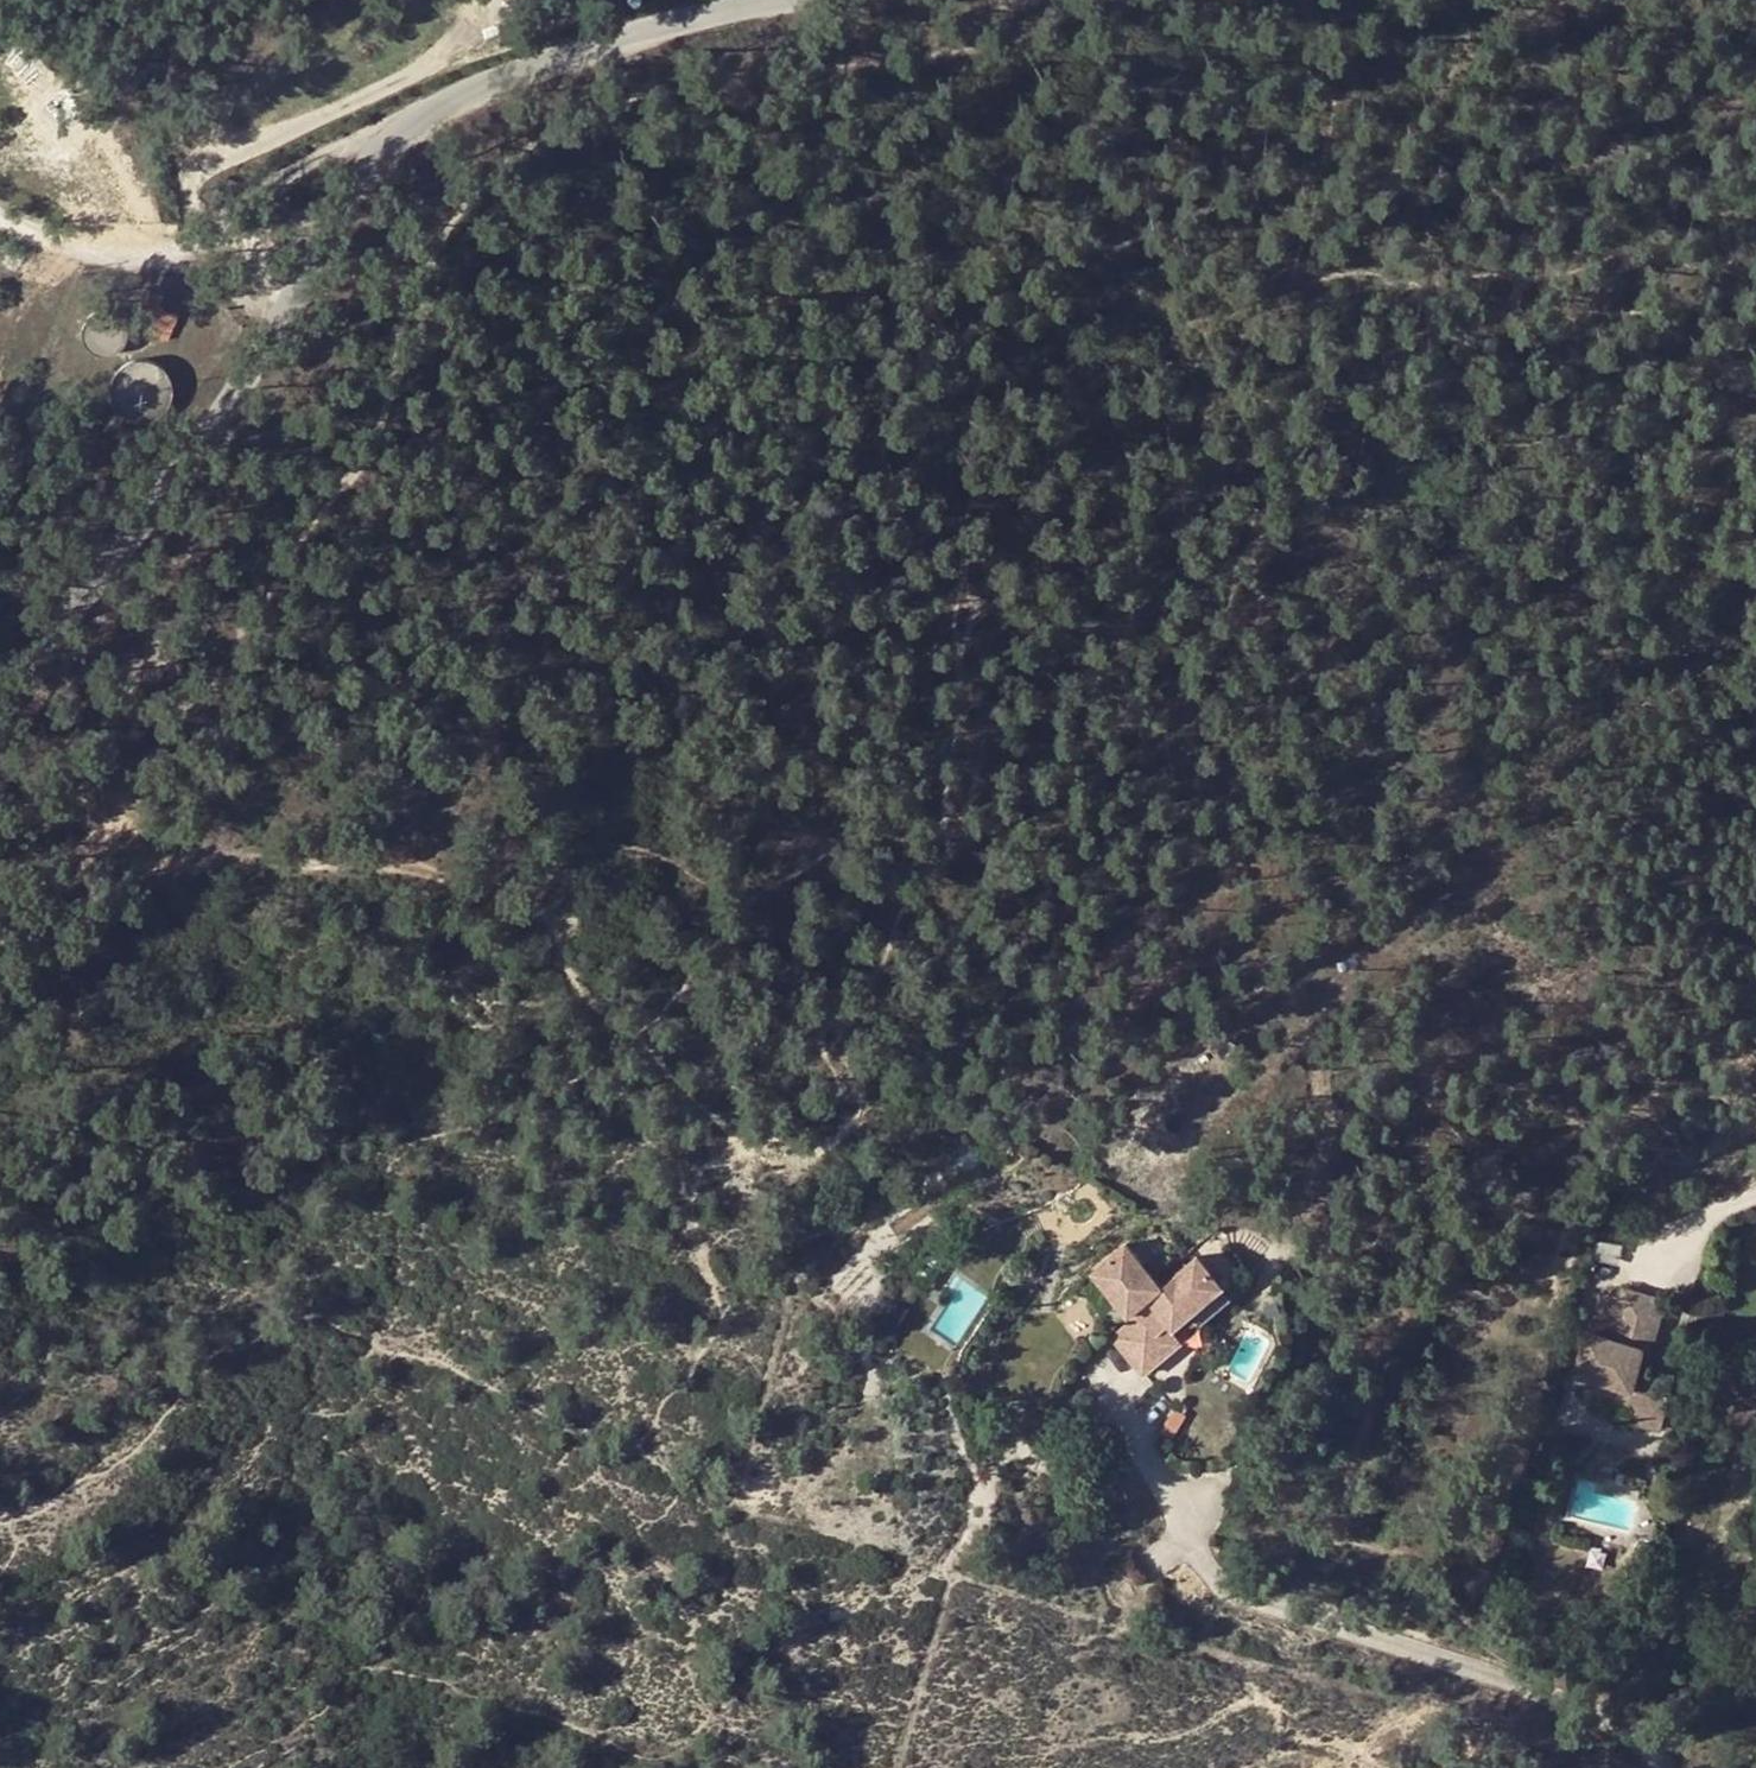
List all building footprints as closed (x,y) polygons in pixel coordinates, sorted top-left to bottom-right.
[(17,269),(22,256),(8,252),(3,264),(17,269)] [(162,298),(143,290),(136,309),(154,317),(162,298)] [(109,353),(115,351),(121,346),(125,340),(126,333),(126,326),(123,320),(118,315),(112,311),(105,310),(97,311),(91,314),(86,320),(83,327),(82,334),(85,341),(89,347),(95,351),(101,354),(109,353)] [(168,375),(161,367),(152,362),(142,360),(131,362),(122,367),(115,374),(110,384),(109,394),(112,405),(117,413),(126,420),(136,424),(146,424),(156,420),(165,414),(170,405),(173,395),(172,384),(168,375)] [(1126,1241),(1092,1268),(1097,1275),(1127,1310),(1140,1299),(1147,1294),(1148,1293),(1160,1283),(1149,1267),(1126,1241)] [(1219,1281),(1195,1253),(1160,1283),(1148,1293),(1147,1294),(1171,1321),(1187,1309),(1219,1281)] [(1127,1310),(1097,1275),(1083,1285),(1114,1321),(1127,1310)] [(1231,1296),(1219,1281),(1187,1309),(1199,1323),(1231,1296)] [(1625,1411),(1660,1420),(1672,1374),(1647,1369),(1665,1299),(1622,1288),(1610,1336),(1584,1330),(1573,1376),(1590,1380),(1587,1390),(1628,1401),(1625,1411)] [(1160,1321),(1145,1305),(1109,1336),(1122,1353),(1140,1372),(1176,1340),(1160,1321)] [(1660,1420),(1625,1411),(1624,1420),(1658,1429),(1660,1420)]
